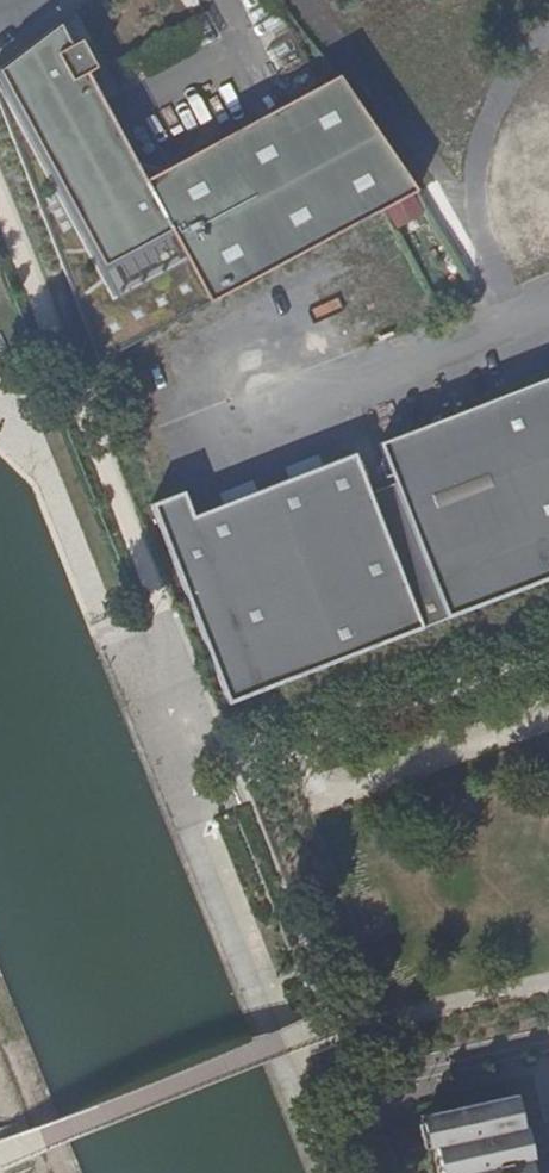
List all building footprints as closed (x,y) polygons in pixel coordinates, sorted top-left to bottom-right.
[(54,29),(0,76),(0,165),(83,371),(375,216),(414,188),(336,81),(139,185),(82,77),(92,70),(75,45),(65,48),(54,29)] [(226,705),(548,579),(548,373),(375,443),(391,483),(367,493),(350,451),(189,516),(180,492),(146,506),(226,705)] [(515,1094),(420,1116),(432,1172),(548,1172),(548,1164),(545,1165),(543,1155),(531,1158),(515,1094)]
